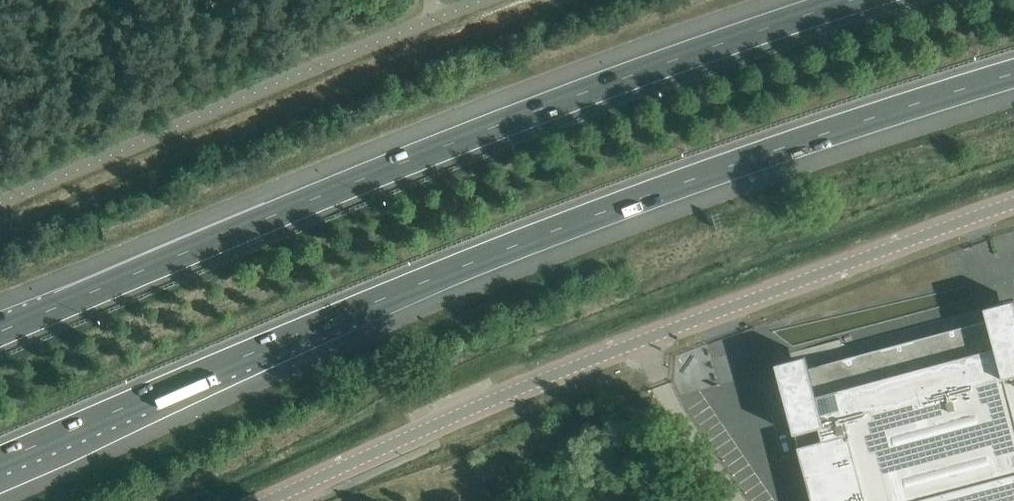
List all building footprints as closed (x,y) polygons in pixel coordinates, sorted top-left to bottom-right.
[(984,307),(988,319),(1013,416),(1013,299),(984,307)] [(776,363),(779,375),(779,376),(789,411),(800,452),(813,500),(1013,500),(1013,416),(988,319),(809,367),(806,355),(776,363)]
